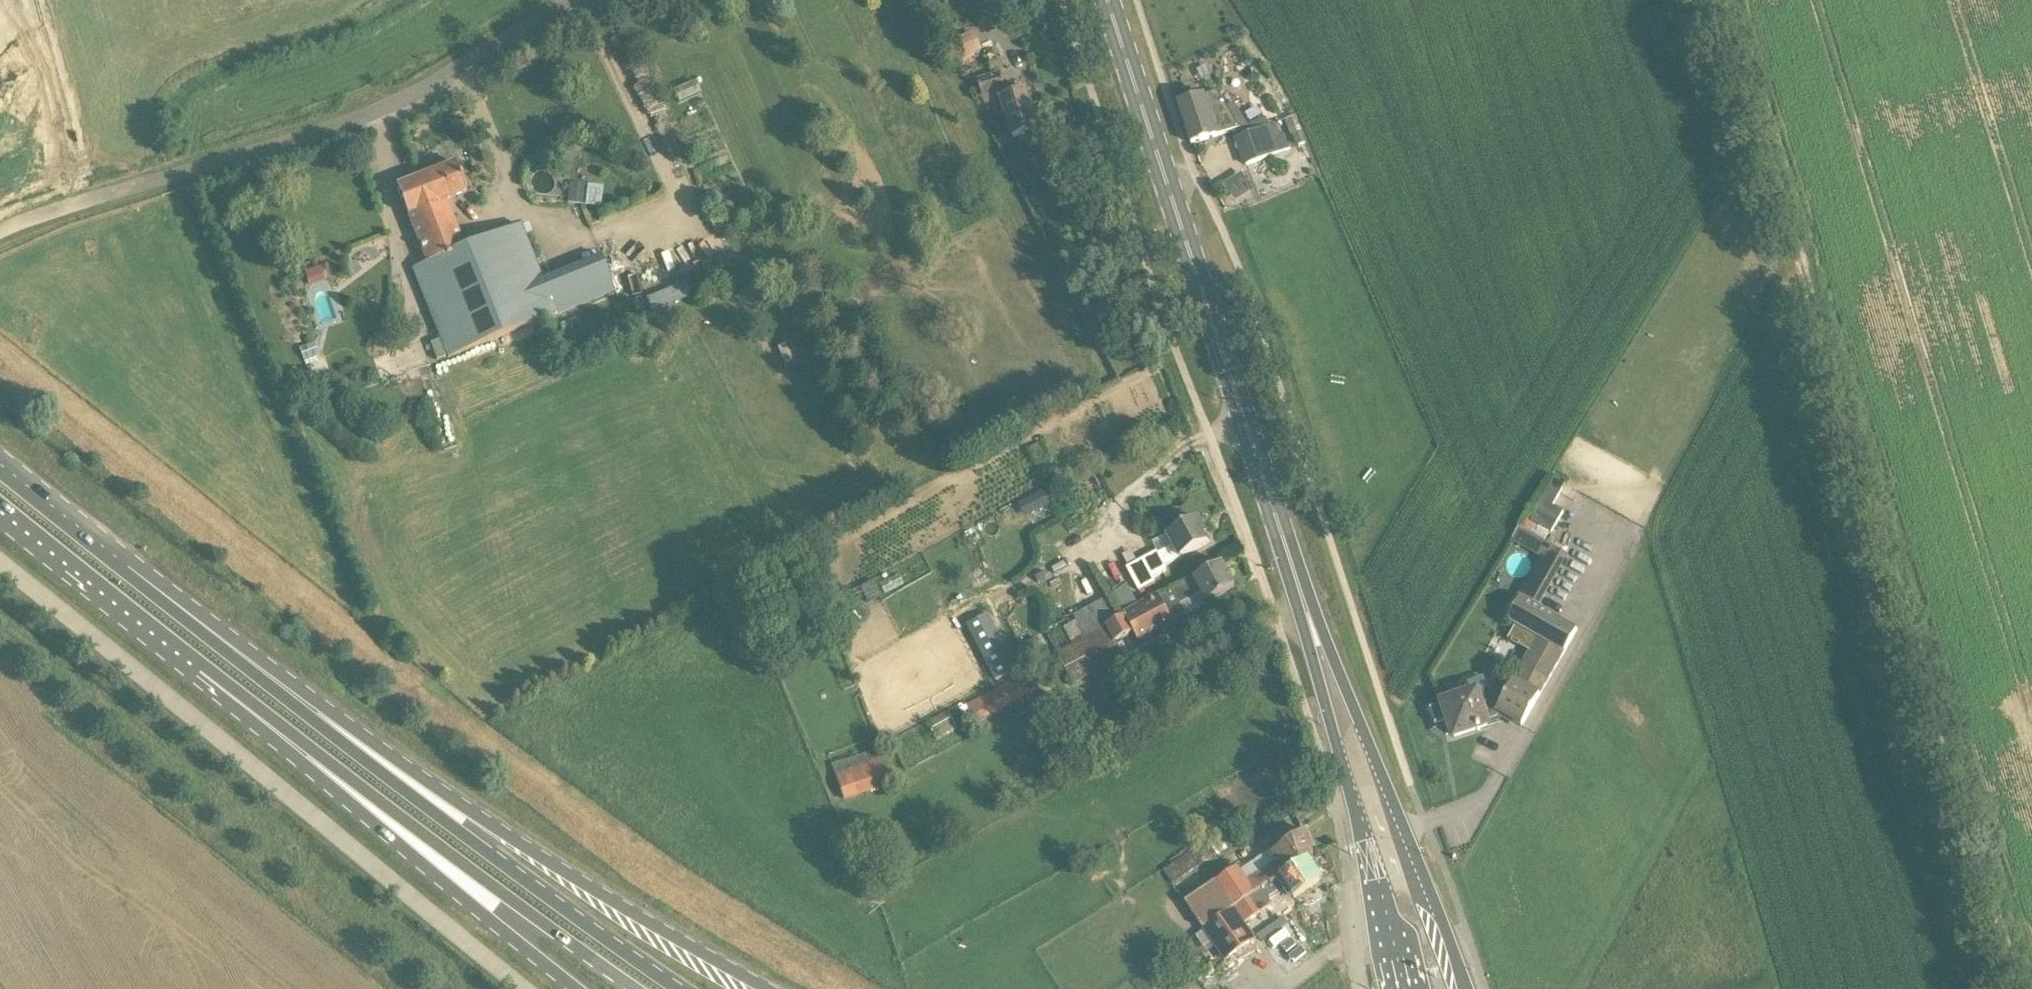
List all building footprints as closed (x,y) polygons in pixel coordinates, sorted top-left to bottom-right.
[(975,32),(950,43),(960,65),(976,58),(975,55),(983,51),(975,32)] [(1000,73),(978,81),(983,96),(993,92),(996,102),(1000,101),(1012,140),(1039,131),(1026,92),(1018,94),(1015,84),(1005,87),(1000,73)] [(1246,166),(1252,164),(1289,151),(1279,124),(1247,135),(1243,123),(1236,126),(1223,89),(1178,103),(1192,145),(1218,137),(1234,131),(1246,166)] [(1293,135),(1302,132),(1296,117),(1286,121),(1291,136),(1293,135)] [(466,194),(454,164),(422,178),(398,187),(409,216),(447,201),(466,194)] [(1241,172),(1221,182),(1229,199),(1249,189),(1241,172)] [(569,183),(567,204),(584,206),(587,185),(569,183)] [(465,248),(447,201),(409,216),(427,263),(465,248)] [(1048,220),(1042,209),(1036,213),(1041,223),(1048,220)] [(522,226),(465,248),(427,263),(412,269),(447,359),(557,316),(614,293),(600,257),(542,279),(522,226)] [(311,286),(325,282),(322,272),(307,276),(311,286)] [(684,286),(649,301),(653,312),(689,297),(684,286)] [(299,349),(304,362),(320,355),(315,343),(299,349)] [(307,369),(310,377),(317,374),(314,366),(307,369)] [(1552,534),(1564,513),(1553,507),(1565,486),(1555,481),(1544,501),(1543,501),(1531,522),(1550,532),(1552,534)] [(1031,499),(1038,512),(1051,505),(1044,492),(1031,499)] [(1176,543),(1161,551),(1159,548),(1128,566),(1141,589),(1157,580),(1155,578),(1168,571),(1169,566),(1168,564),(1183,556),(1184,558),(1211,543),(1198,519),(1171,534),(1176,543)] [(1527,521),(1522,531),(1544,543),(1549,534),(1527,521)] [(1201,594),(1206,604),(1235,589),(1222,564),(1205,574),(1128,615),(1137,632),(1141,639),(1188,614),(1183,604),(1201,594)] [(1111,579),(1107,582),(1112,591),(1117,589),(1111,579)] [(1074,616),(1086,638),(1118,620),(1107,599),(1074,616)] [(1577,631),(1552,617),(1522,599),(1510,620),(1538,637),(1515,680),(1496,712),(1522,727),(1577,631)] [(837,601),(824,607),(829,619),(843,612),(837,601)] [(988,615),(967,626),(973,638),(995,627),(988,615)] [(1125,659),(1117,642),(1137,632),(1128,615),(1118,620),(1086,638),(1058,654),(1074,686),(1125,659)] [(1028,643),(1030,648),(1040,644),(1037,639),(1028,643)] [(1030,648),(1036,660),(1049,653),(1044,642),(1030,648)] [(999,655),(984,662),(995,684),(1010,676),(999,655)] [(1041,691),(1030,671),(968,706),(977,725),(1041,691)] [(1488,690),(1474,695),(1432,709),(1437,724),(1449,720),(1455,737),(1488,726),(1486,721),(1498,718),(1488,690)] [(958,728),(949,711),(929,721),(938,738),(958,728)] [(889,786),(880,759),(836,774),(845,801),(889,786)] [(1174,885),(1216,856),(1218,858),(1238,844),(1227,827),(1206,841),(1164,871),(1174,885)] [(1306,833),(1272,856),(1276,862),(1249,881),(1238,867),(1187,904),(1205,930),(1238,907),(1307,860),(1314,856),(1306,833)] [(1227,962),(1257,943),(1244,924),(1248,922),(1273,905),(1270,901),(1285,890),(1293,901),(1322,881),(1312,866),(1307,860),(1238,907),(1205,930),(1227,962)] [(1258,937),(1261,942),(1278,929),(1279,931),(1289,924),(1284,917),(1258,937)]
